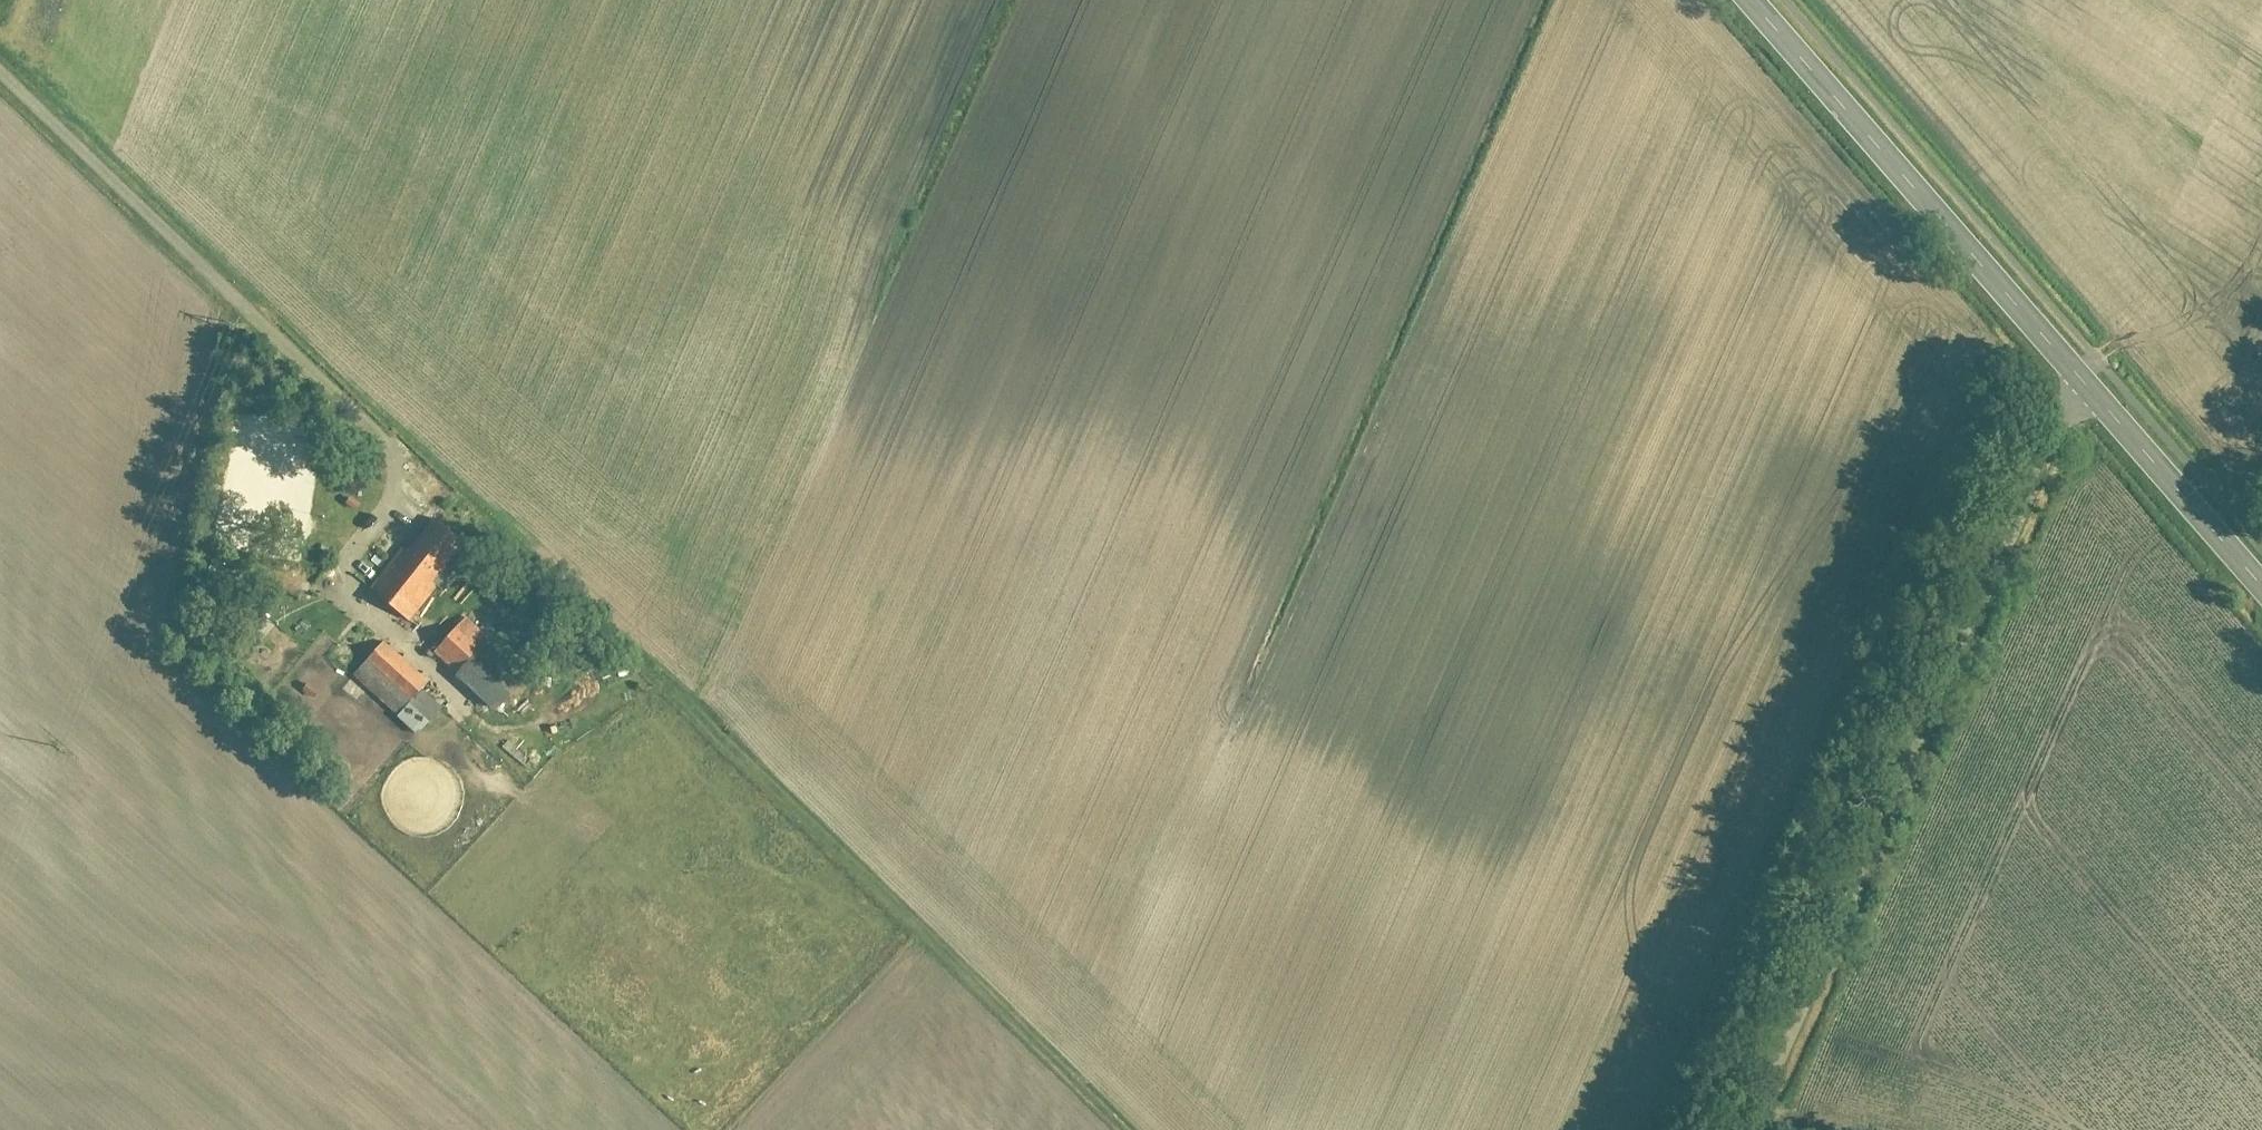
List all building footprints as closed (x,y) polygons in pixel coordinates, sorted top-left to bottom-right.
[(422,527),(369,596),(405,623),(458,555),(422,527)] [(465,626),(435,658),(505,724),(535,692),(465,626)] [(411,707),(428,690),(387,649),(370,666),(411,707)]
